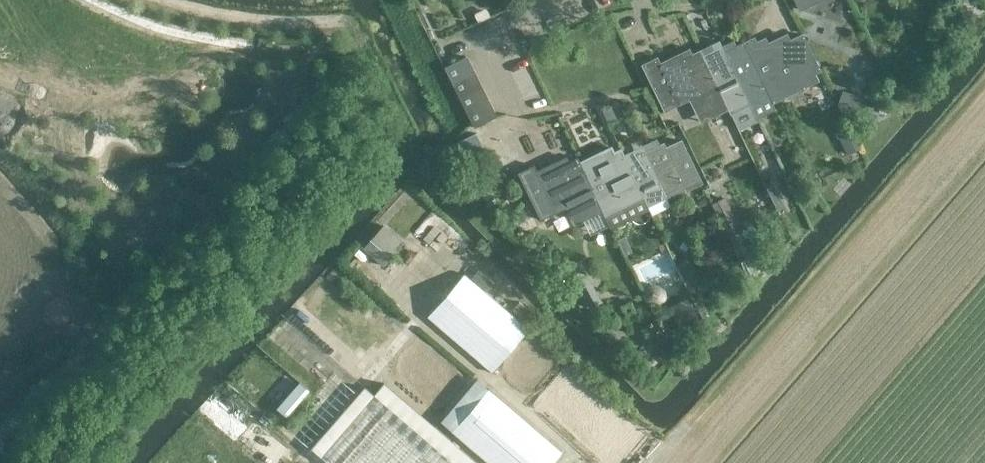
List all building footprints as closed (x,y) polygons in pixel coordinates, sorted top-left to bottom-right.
[(799,8),(816,0),(795,0),(799,8)] [(756,35),(744,41),(775,105),(813,87),(788,35),(770,43),(768,39),(760,42),(756,35)] [(715,48),(703,54),(718,85),(741,132),(760,123),(723,46),(722,45),(720,39),(713,43),(715,48)] [(735,40),(723,46),(759,121),(778,112),(775,105),(744,41),(737,44),(735,40)] [(658,56),(641,63),(662,105),(677,98),(696,89),(698,94),(717,85),(718,85),(703,54),(701,48),(700,49),(682,58),(679,52),(660,61),(658,56)] [(467,55),(444,66),(451,80),(474,69),(467,55)] [(474,69),(451,80),(458,95),(481,84),(474,69)] [(481,84),(458,95),(465,109),(488,98),(481,84)] [(843,90),(838,103),(847,122),(856,118),(863,97),(843,90)] [(488,98),(465,109),(471,122),(474,127),(497,116),(488,98)] [(848,126),(836,132),(848,156),(860,150),(848,126)] [(624,154),(623,154),(641,191),(640,191),(648,206),(667,197),(645,151),(645,150),(643,145),(639,137),(631,141),(635,149),(624,154)] [(645,150),(645,151),(667,197),(684,188),(686,191),(702,183),(698,173),(681,139),(667,146),(664,141),(645,150)] [(580,162),(598,198),(612,228),(649,209),(648,206),(640,191),(641,191),(623,154),(624,154),(621,149),(602,158),(599,152),(580,162)] [(533,164),(518,172),(541,220),(557,212),(565,207),(569,215),(572,219),(578,221),(582,220),(584,219),(602,210),(611,228),(612,228),(598,198),(580,162),(578,156),(569,161),(566,156),(556,160),(536,170),(533,164)] [(727,196),(712,204),(742,263),(748,277),(750,282),(760,274),(759,272),(761,271),(755,256),(757,255),(727,196)] [(384,223),(362,247),(383,266),(405,242),(384,223)] [(489,462),(553,462),(562,452),(476,378),(440,421),(489,462)] [(329,462),(454,462),(374,394),(320,456),(329,462)]
